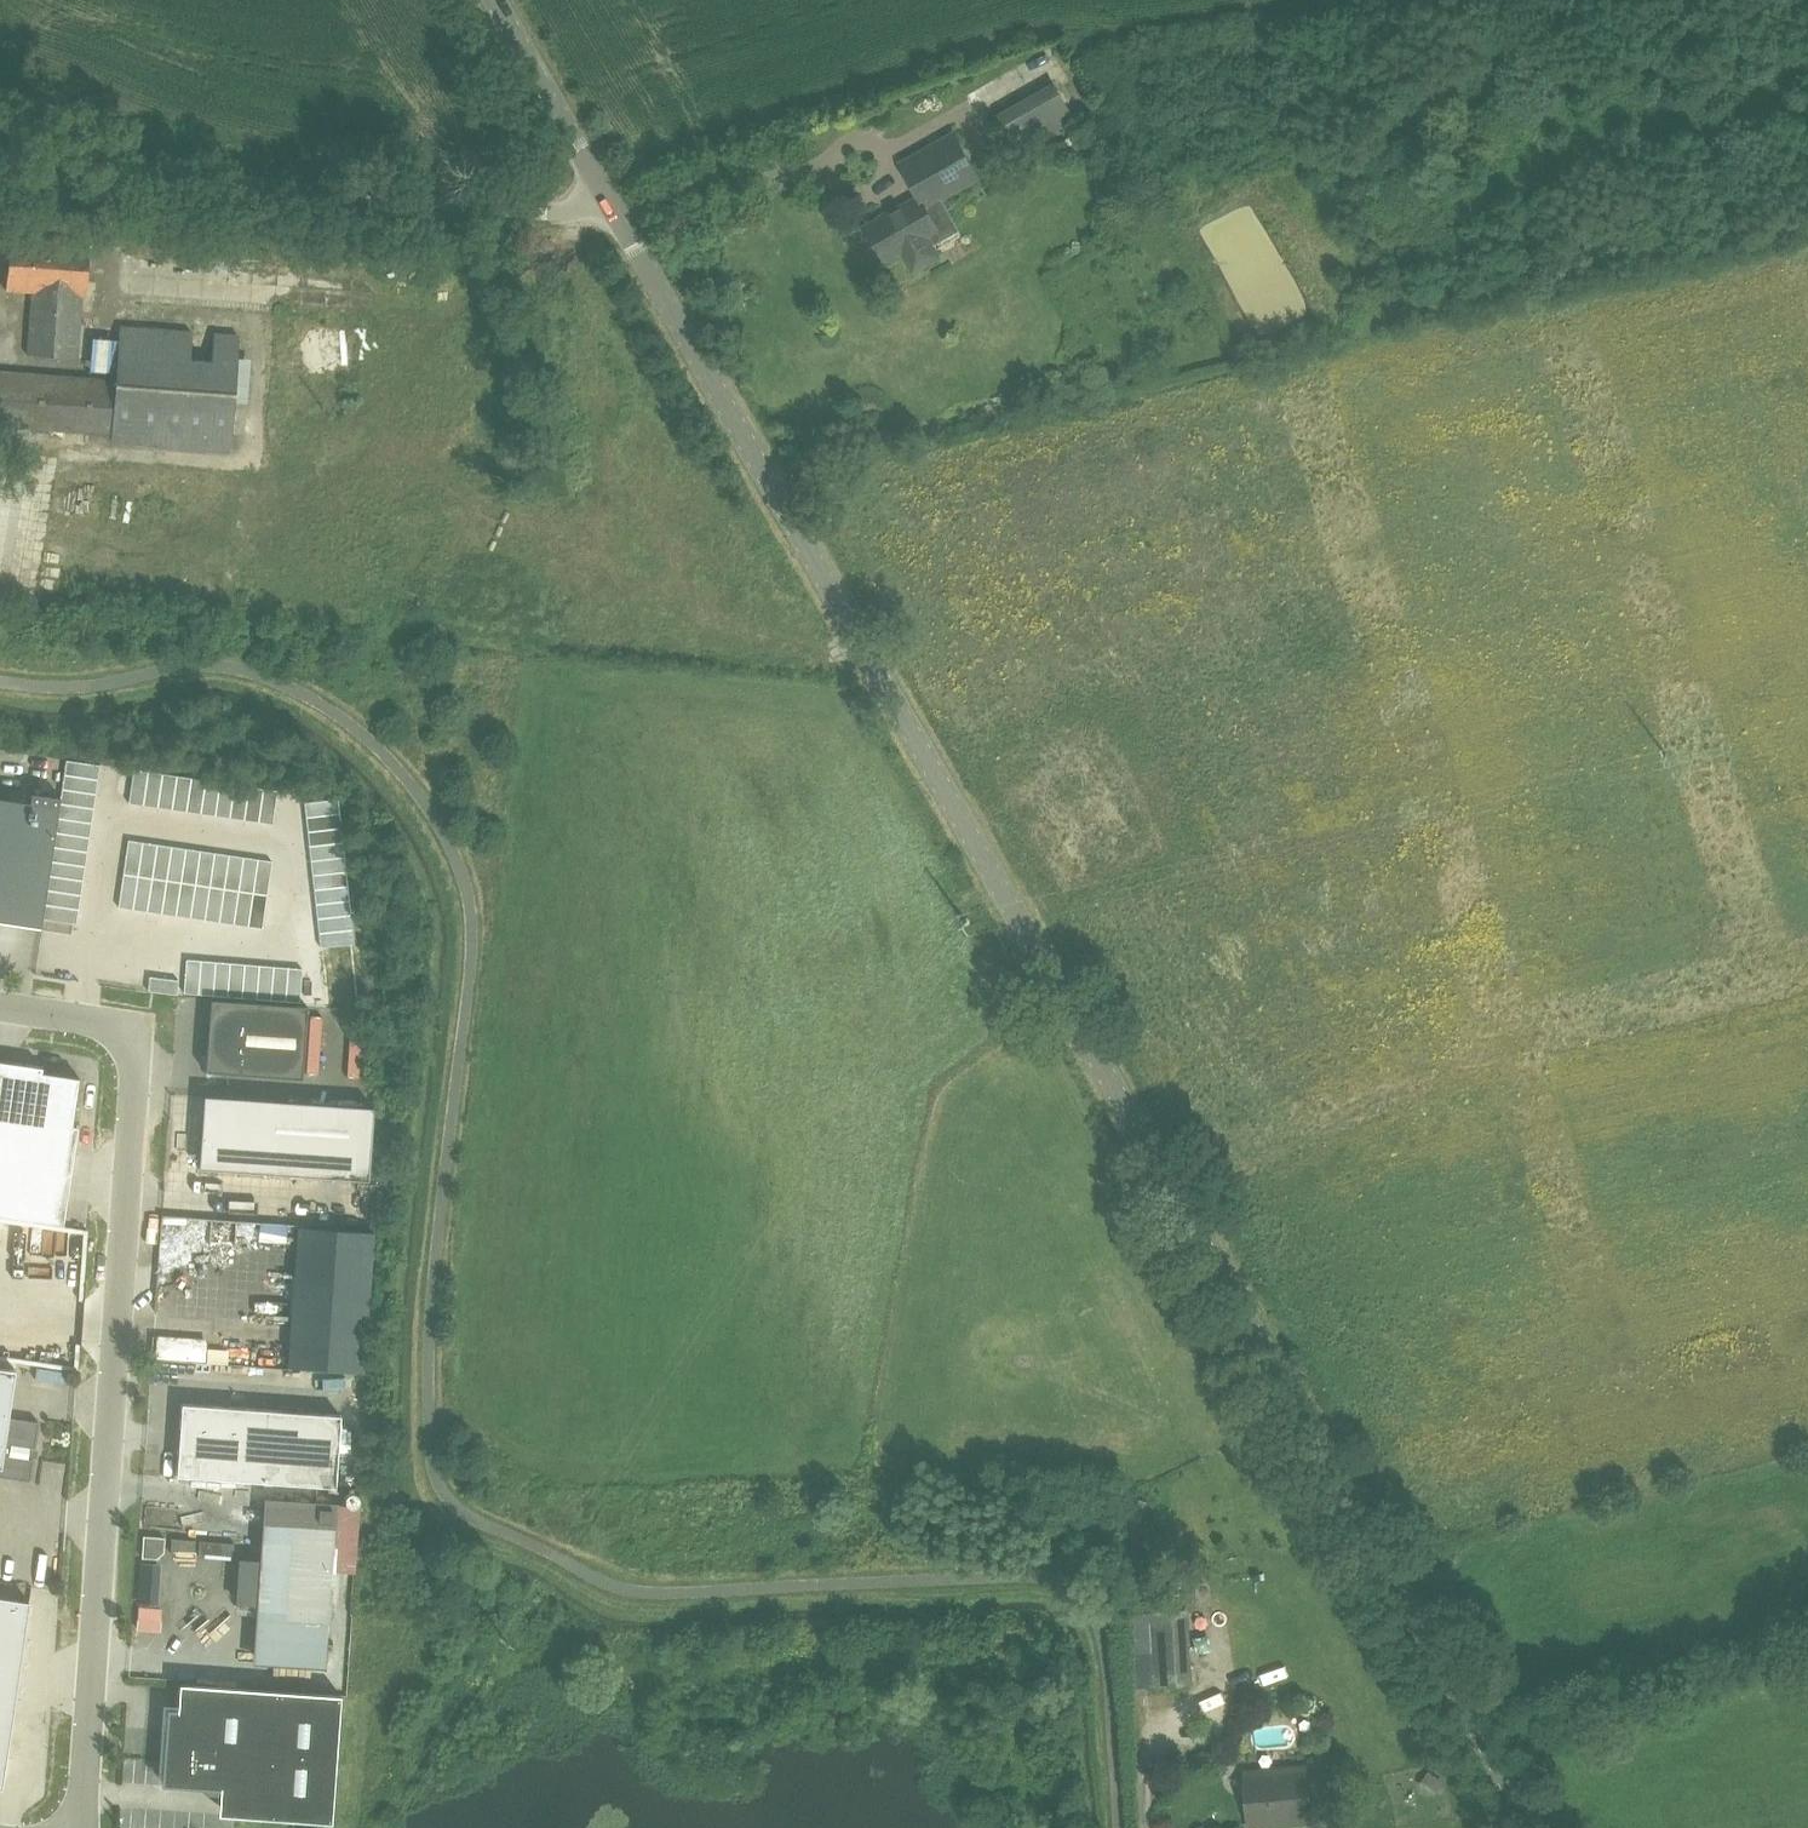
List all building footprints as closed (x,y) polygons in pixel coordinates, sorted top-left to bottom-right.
[(1029,66),(1014,78),(1021,87),(983,116),(1016,159),(1069,118),(1029,66)] [(940,232),(934,221),(926,208),(979,178),(954,132),(900,163),(919,197),(866,226),(885,260),(902,251),(913,271),(939,257),(928,239),(940,232)] [(6,292),(31,293),(26,354),(80,356),(85,297),(87,298),(91,241),(11,234),(6,292)] [(237,374),(239,334),(121,326),(118,363),(117,381),(0,370),(0,426),(52,430),(112,435),(111,443),(232,451),(232,442),(237,374)] [(66,759),(64,774),(98,779),(100,764),(66,759)] [(134,769),(129,803),(143,805),(148,771),(134,769)] [(148,771),(143,805),(157,807),(162,773),(148,771)] [(162,773),(157,807),(172,809),(177,775),(162,773)] [(64,774),(62,788),(96,793),(98,779),(64,774)] [(177,775),(172,809),(186,811),(191,778),(177,775)] [(191,778),(186,811),(201,813),(205,780),(191,778)] [(205,780),(201,813),(215,815),(220,782),(205,780)] [(220,782),(215,815),(229,817),(234,784),(220,782)] [(234,784),(229,817),(244,820),(249,786),(234,784)] [(249,786),(244,820),(258,822),(263,788),(249,786)] [(62,788),(60,803),(93,808),(96,793),(62,788)] [(263,788),(258,822),(273,824),(277,790),(263,788)] [(3,922),(3,921),(40,927),(41,927),(60,796),(31,792),(29,802),(0,797),(0,921),(3,922)] [(338,799),(304,803),(306,818),(339,814),(338,799)] [(60,803),(58,817),(91,822),(93,808),(60,803)] [(339,814),(306,818),(307,832),(341,828),(339,814)] [(58,817),(56,832),(89,836),(91,822),(58,817)] [(341,828),(307,832),(309,847),(342,843),(341,828)] [(56,832),(53,846),(87,851),(89,836),(56,832)] [(128,839),(123,873),(137,875),(142,842),(128,839)] [(142,842),(137,875),(152,877),(157,844),(142,842)] [(342,843),(309,847),(310,861),(344,857),(342,843)] [(157,844),(152,877),(166,880),(171,846),(157,844)] [(53,846),(51,860),(85,865),(87,851),(53,846)] [(171,846),(166,880),(181,882),(186,848),(171,846)] [(186,848),(181,882),(195,884),(200,850),(186,848)] [(200,850),(195,884),(209,886),(214,852),(200,850)] [(214,852),(209,886),(224,888),(229,854),(214,852)] [(229,854),(224,888),(238,890),(243,857),(229,854)] [(243,857),(238,890),(253,892),(258,859),(243,857)] [(344,857),(310,861),(312,875),(346,872),(344,857)] [(258,859),(253,892),(267,894),(272,861),(258,859)] [(51,860),(49,875),(83,880),(85,865),(51,860)] [(346,872),(312,875),(314,890),(347,886),(346,872)] [(123,873),(118,907),(132,909),(137,875),(123,873)] [(49,875),(47,889),(81,894),(83,880),(49,875)] [(137,875),(132,909),(147,911),(152,877),(137,875)] [(152,877),(147,911),(161,913),(166,880),(152,877)] [(166,880),(161,913),(176,915),(181,882),(166,880)] [(181,882),(176,915),(190,917),(195,884),(181,882)] [(195,884),(190,917),(204,920),(209,886),(195,884)] [(209,886),(204,920),(219,922),(224,888),(209,886)] [(347,886),(314,890),(315,904),(349,900),(347,886)] [(224,888),(219,922),(233,924),(238,890),(224,888)] [(47,889),(45,904),(78,909),(81,894),(47,889)] [(238,890),(233,924),(248,926),(253,892),(238,890)] [(253,892),(248,926),(262,928),(267,894),(253,892)] [(267,894),(262,928),(277,930),(282,897),(267,894)] [(349,900),(315,904),(317,919),(351,915),(349,900)] [(45,904),(43,918),(76,923),(78,909),(45,904)] [(351,915),(317,919),(319,933),(352,929),(351,915)] [(43,918),(41,932),(74,937),(76,923),(43,918)] [(352,929),(319,933),(320,948),(354,944),(352,929)] [(354,944),(320,948),(322,962),(356,958),(354,944)] [(356,958),(322,962),(324,977),(357,973),(356,958)] [(186,959),(184,993),(198,994),(201,960),(186,959)] [(201,960),(198,994),(213,995),(215,961),(201,960)] [(215,961),(213,995),(227,996),(230,962),(215,961)] [(230,962),(227,996),(242,997),(244,963),(230,962)] [(244,963),(242,997),(256,998),(259,965),(244,963)] [(259,965),(256,998),(271,1000),(273,966),(259,965)] [(273,966),(271,1000),(285,1001),(288,967),(273,966)] [(288,967),(285,1001),(300,1002),(302,968),(288,967)] [(357,973),(324,977),(325,991),(359,987),(357,973)] [(150,976),(148,990),(177,994),(179,980),(150,976)] [(359,987),(325,991),(327,1005),(360,1002),(359,987)] [(217,1073),(217,1074),(222,1072),(302,1078),(307,1006),(293,1004),(278,1003),(264,1002),(249,1001),(235,1000),(220,999),(211,999),(207,1053),(206,1053),(201,1055),(207,1076),(217,1073)] [(63,1224),(78,1126),(73,1125),(80,1077),(42,1072),(43,1067),(0,1060),(0,1214),(63,1224)] [(373,1107),(204,1095),(199,1168),(368,1180),(373,1107)] [(299,1227),(289,1367),(362,1372),(372,1232),(299,1227)] [(205,1341),(158,1337),(157,1356),(204,1360),(205,1341)] [(29,1480),(33,1458),(28,1457),(29,1446),(34,1447),(38,1421),(8,1417),(15,1369),(0,1367),(0,1476),(29,1480)] [(341,1415),(181,1403),(176,1475),(335,1487),(341,1415)] [(260,1662),(323,1667),(335,1503),(272,1498),(260,1662)] [(153,1556),(154,1539),(135,1538),(135,1556),(153,1556)] [(163,1542),(164,1557),(208,1554),(207,1539),(163,1542)] [(135,1562),(131,1601),(149,1603),(152,1564),(135,1562)] [(1,1787),(27,1602),(29,1602),(29,1601),(0,1597),(0,1787),(1,1787)] [(130,1606),(129,1630),(153,1631),(154,1607),(130,1606)] [(1184,1681),(1181,1607),(1123,1610),(1126,1684),(1184,1681)] [(187,1786),(235,1790),(233,1815),(332,1822),(341,1695),(194,1684),(192,1709),(166,1707),(166,1716),(168,1716),(167,1726),(165,1726),(164,1734),(167,1735),(163,1783),(187,1784),(187,1786)] [(1306,1766),(1246,1772),(1251,1827),(1312,1822),(1306,1766)]
